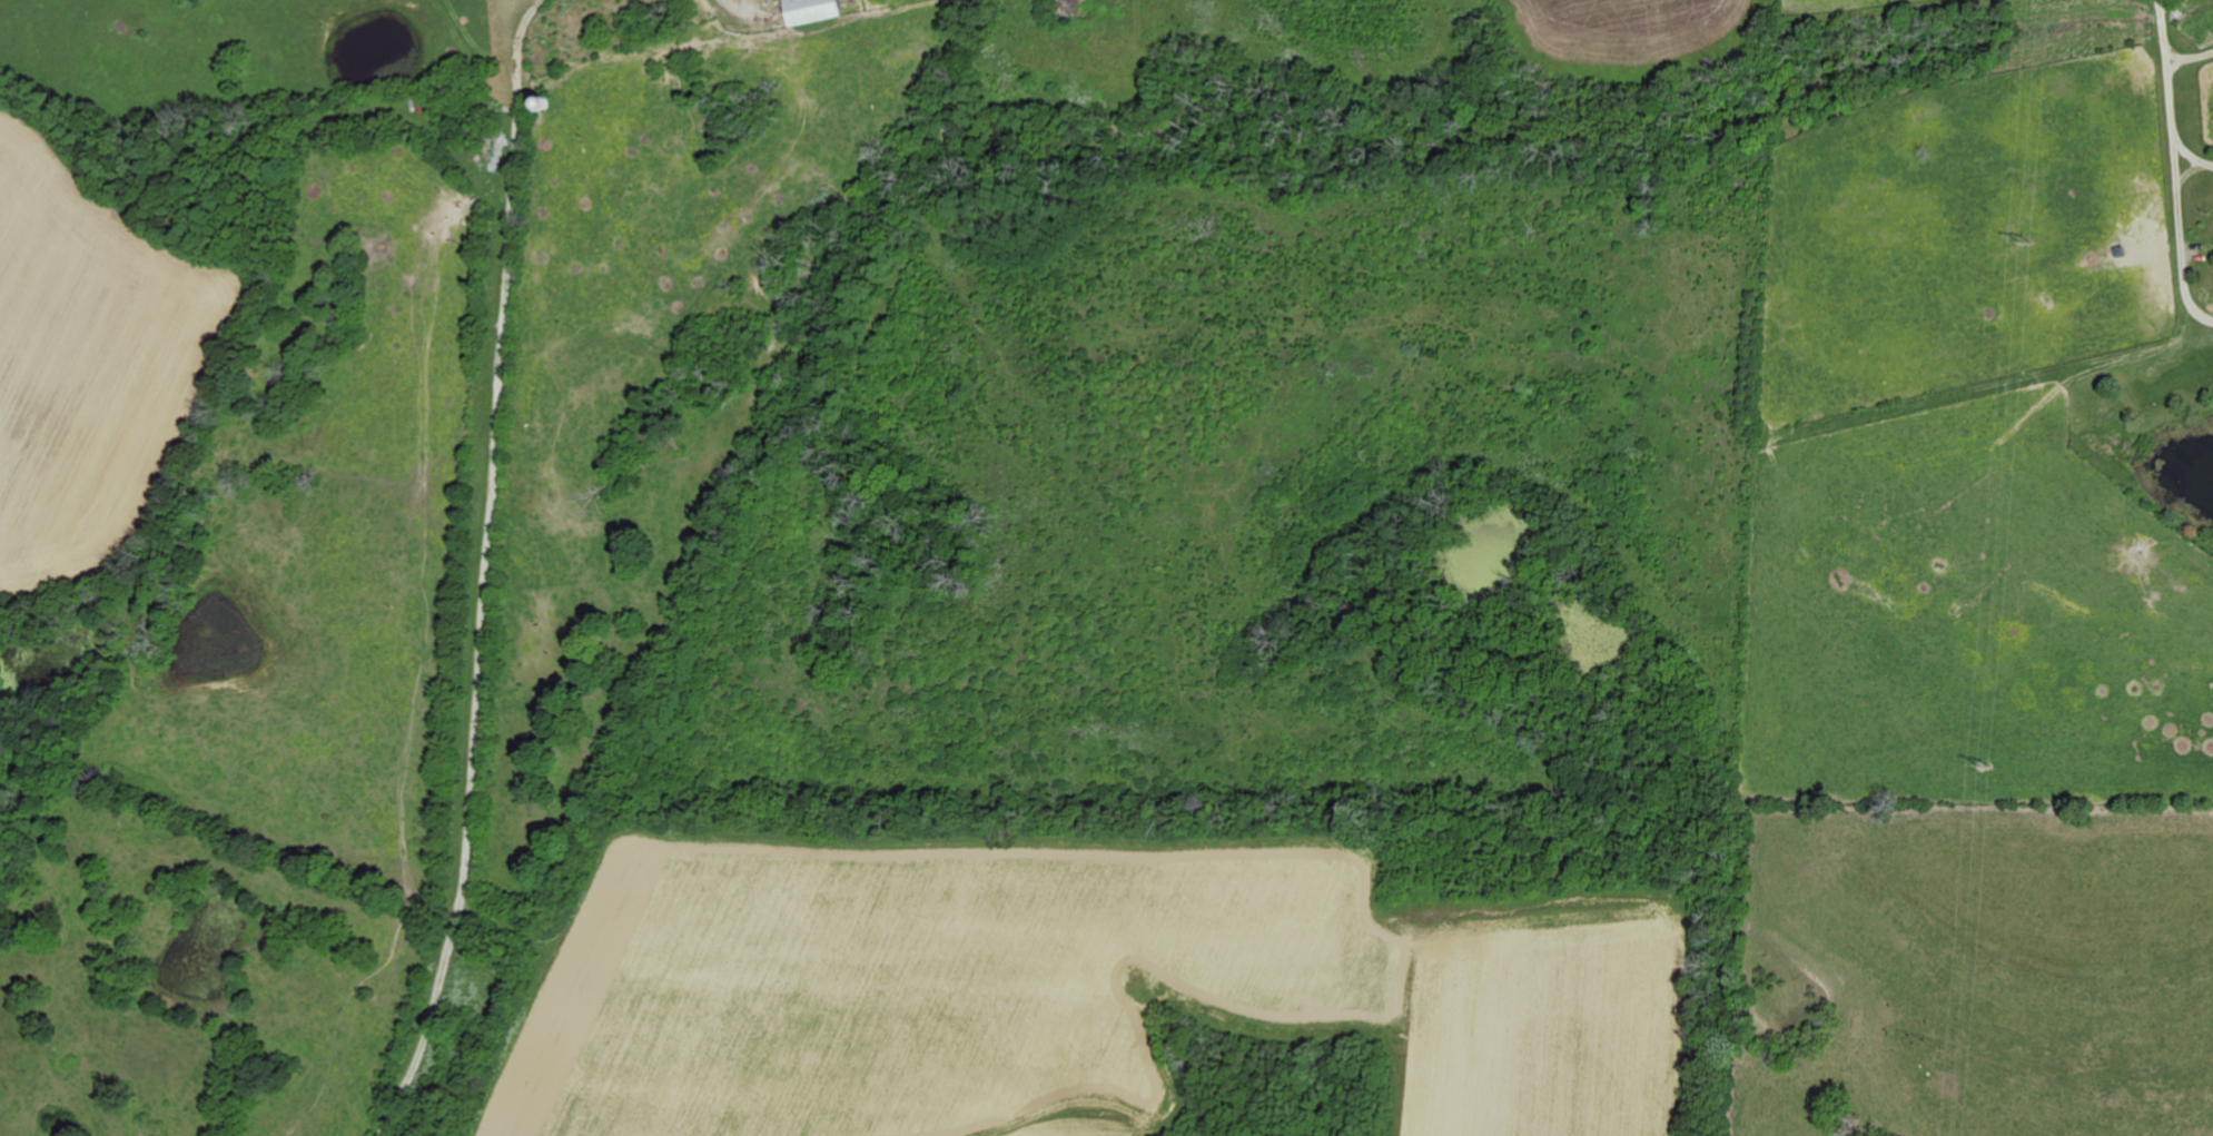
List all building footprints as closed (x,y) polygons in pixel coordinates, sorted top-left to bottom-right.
[(850,0),(795,0),(798,26),(852,18),(850,0)]
